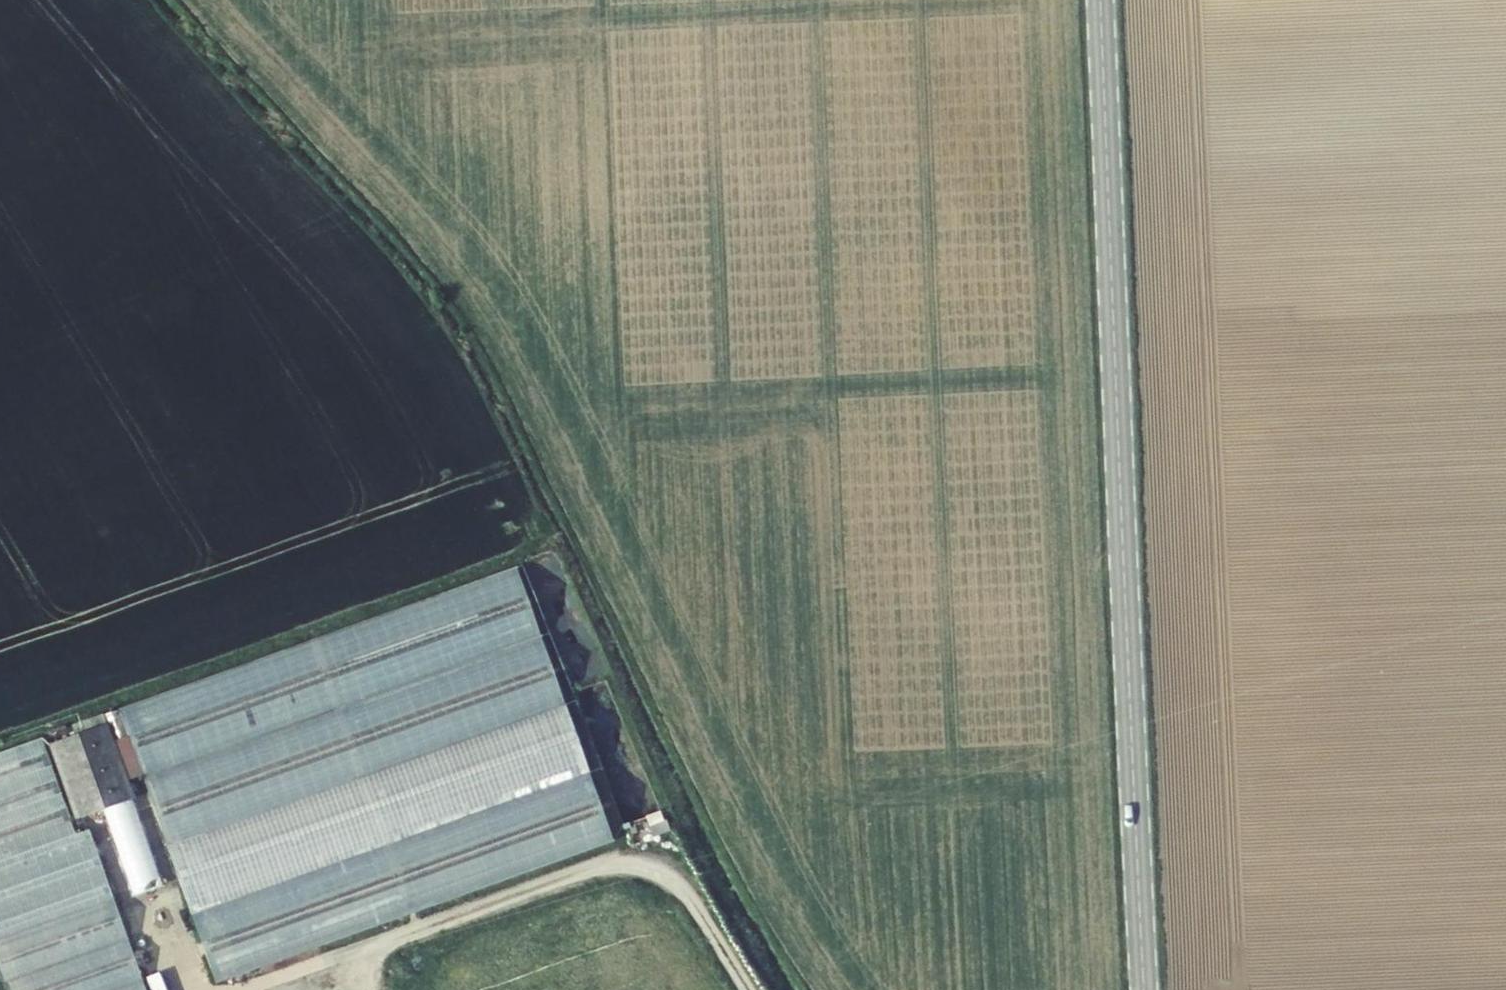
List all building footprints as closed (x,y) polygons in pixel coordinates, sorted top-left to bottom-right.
[(536,789),(585,772),(557,692),(533,700),(534,706),(546,702),(548,707),(535,712),(543,737),(553,764),(530,772),(536,789)] [(109,729),(50,750),(77,823),(135,802),(109,729)]
